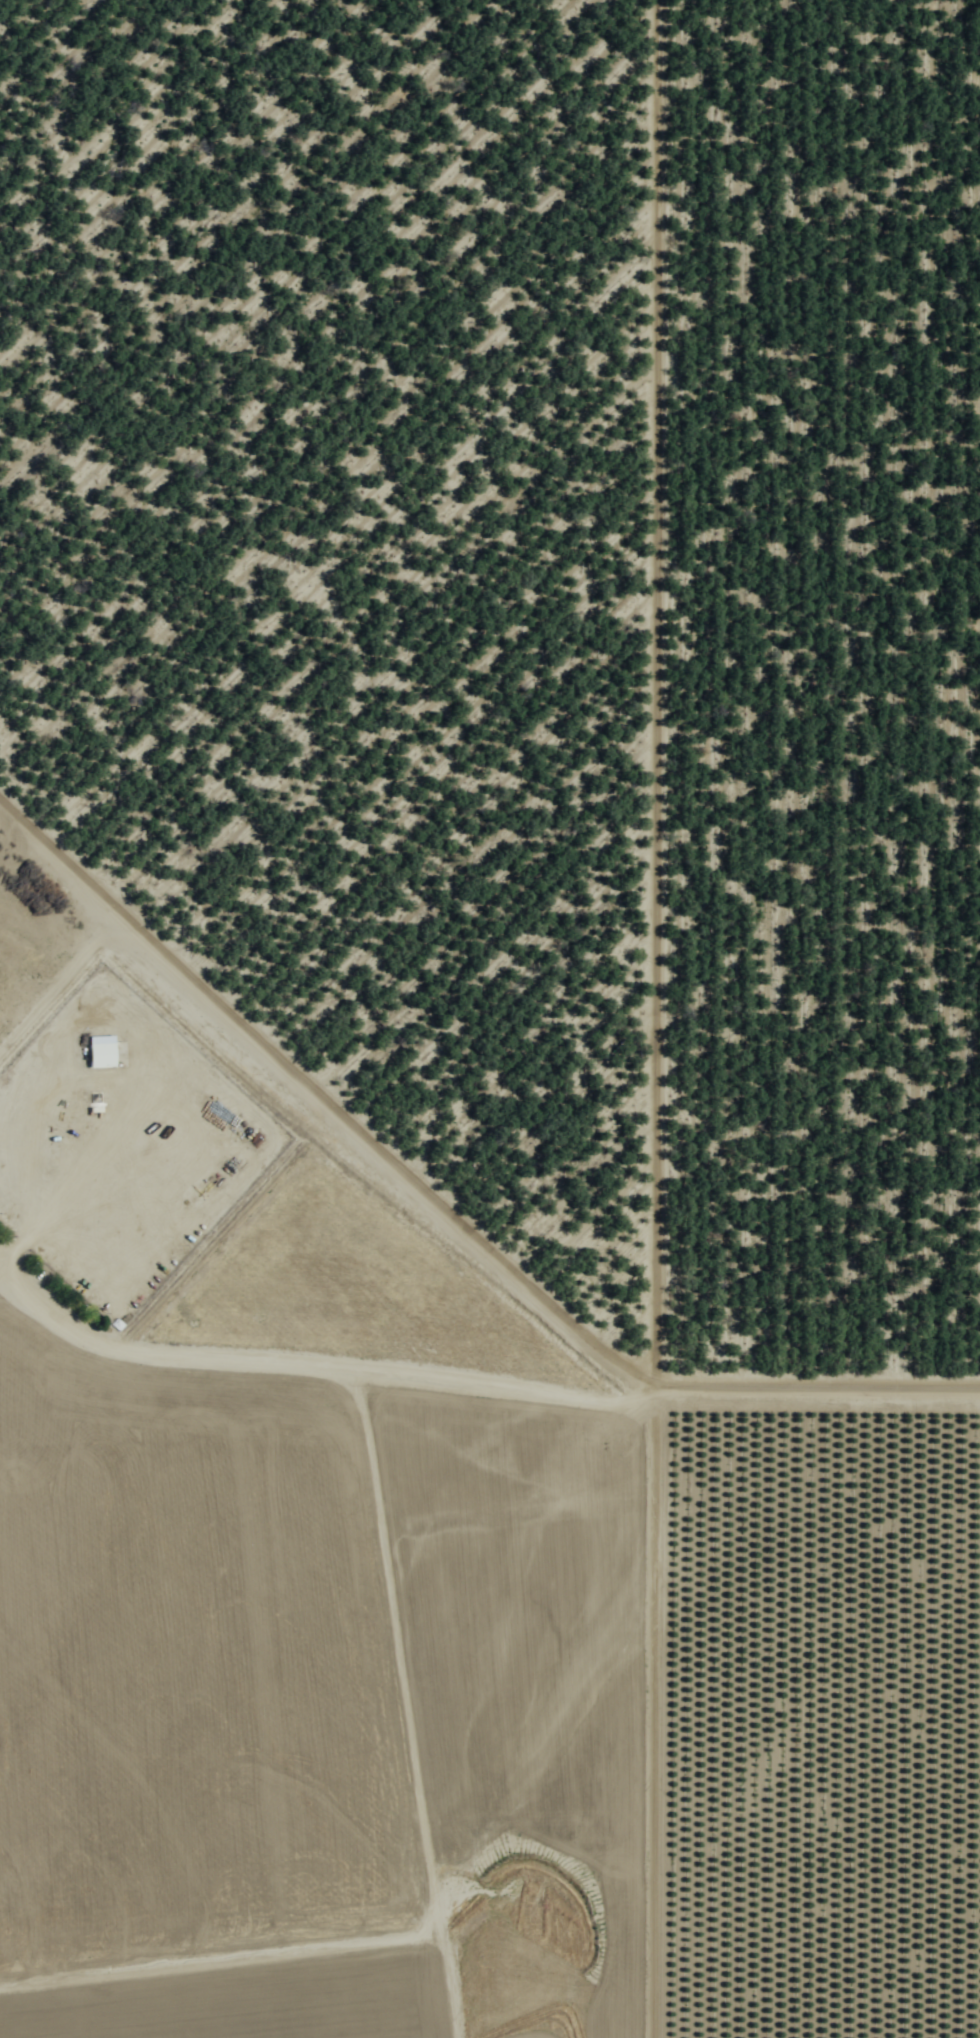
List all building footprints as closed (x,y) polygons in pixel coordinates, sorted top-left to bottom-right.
[(89,1035),(90,1067),(116,1067),(116,1049),(118,1049),(118,1035),(89,1035)]
